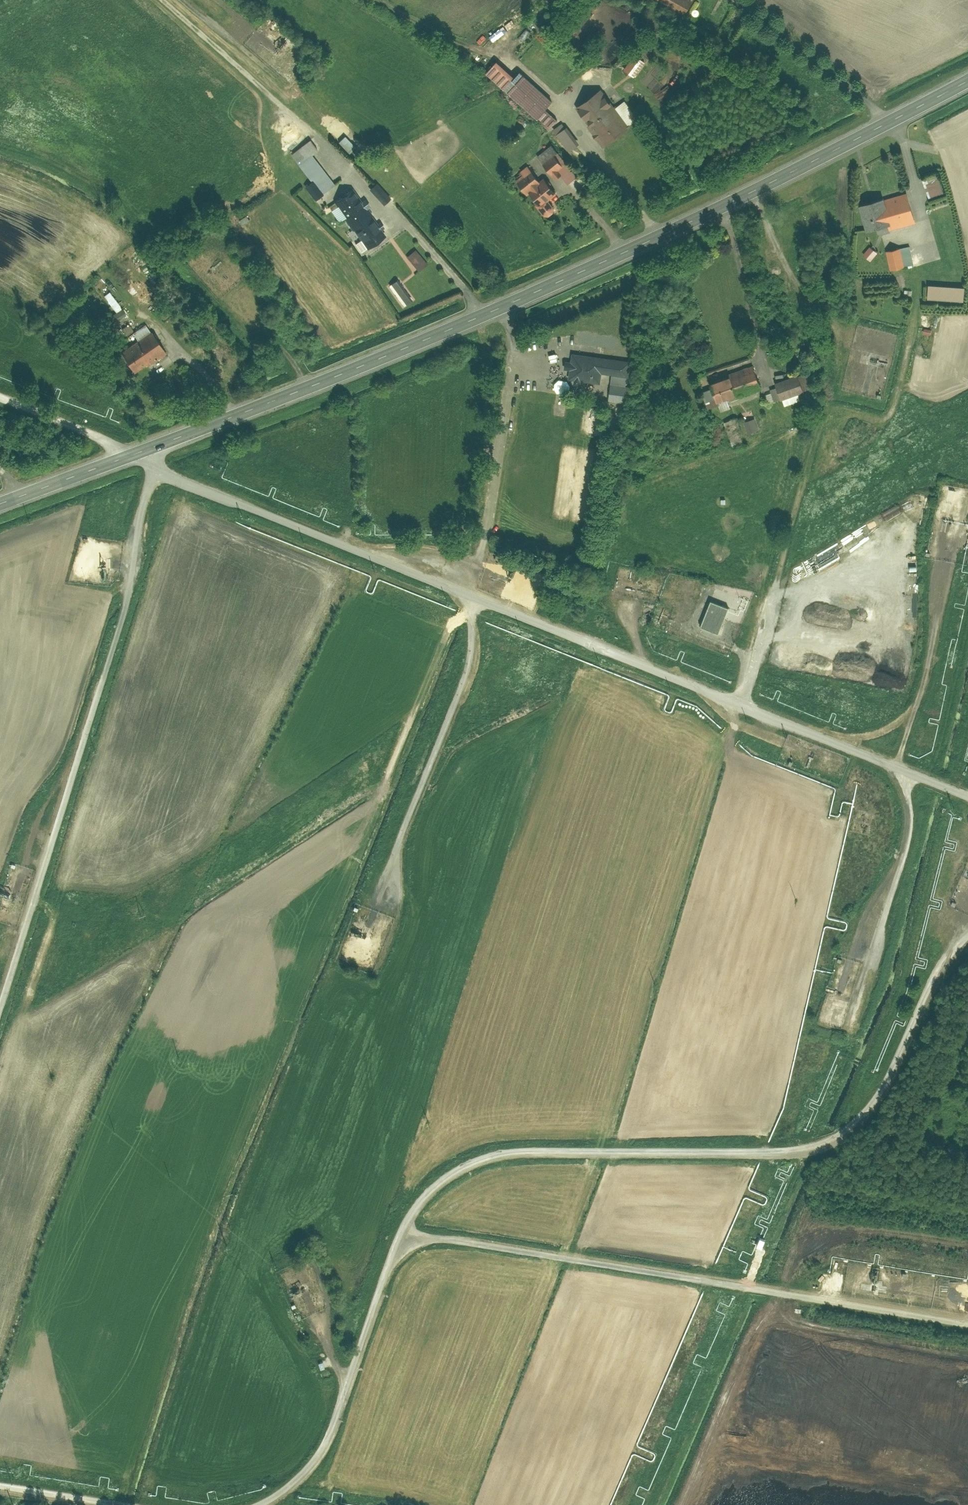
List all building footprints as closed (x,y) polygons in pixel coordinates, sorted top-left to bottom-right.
[(685,16),(693,1),(691,0),(657,0),(685,16)] [(645,61),(635,53),(623,69),(634,76),(645,61)] [(498,61),(486,74),(550,131),(558,122),(546,111),(554,103),(520,72),(515,77),(498,61)] [(595,95),(578,108),(604,145),(629,128),(610,101),(603,106),(595,95)] [(628,125),(637,118),(625,100),(615,106),(628,125)] [(568,151),(579,143),(566,125),(555,133),(568,151)] [(337,142),(349,153),(355,147),(344,135),(337,142)] [(337,184),(313,154),(319,149),(311,139),(292,154),(313,181),(306,186),(316,200),(337,184)] [(535,159),(555,179),(559,175),(568,183),(576,176),(547,147),(535,159)] [(519,175),(513,179),(528,197),(530,195),(537,204),(535,205),(544,216),(549,217),(554,214),(554,208),(550,203),(559,195),(545,177),(542,179),(528,162),(517,172),(519,175)] [(937,173),(921,178),(929,201),(945,195),(937,173)] [(392,197),(378,182),(370,189),(385,204),(392,197)] [(369,248),(388,235),(355,188),(336,201),(369,248)] [(883,196),(858,203),(866,230),(876,228),(878,236),(890,233),(889,230),(916,222),(907,192),(884,198),(883,196)] [(870,245),(862,254),(870,260),(877,252),(870,245)] [(910,245),(886,250),(890,269),(914,264),(910,245)] [(429,262),(417,248),(408,255),(420,270),(429,262)] [(414,299),(398,278),(390,285),(405,305),(414,299)] [(966,285),(928,283),(927,298),(965,300),(966,285)] [(105,317),(107,324),(123,316),(112,291),(106,294),(114,313),(105,317)] [(166,353),(145,322),(134,330),(128,322),(119,328),(129,344),(119,351),(133,372),(146,364),(147,365),(166,353)] [(581,383),(600,385),(601,375),(629,379),(632,360),(572,352),(571,362),(565,361),(564,371),(570,371),(569,380),(575,381),(574,385),(580,386),(581,383)] [(762,389),(753,364),(729,372),(729,374),(709,381),(711,387),(715,397),(716,401),(735,394),(736,398),(762,389)] [(809,370),(799,373),(804,389),(814,386),(809,370)] [(798,372),(775,381),(781,398),(804,389),(799,373),(798,372)] [(715,397),(711,387),(700,391),(704,401),(715,397)] [(774,390),(765,392),(768,402),(777,399),(774,390)] [(755,417),(744,421),(748,432),(759,429),(755,417)] [(899,504),(882,511),(885,517),(901,511),(899,504)] [(729,606),(710,599),(700,625),(718,632),(729,606)]
